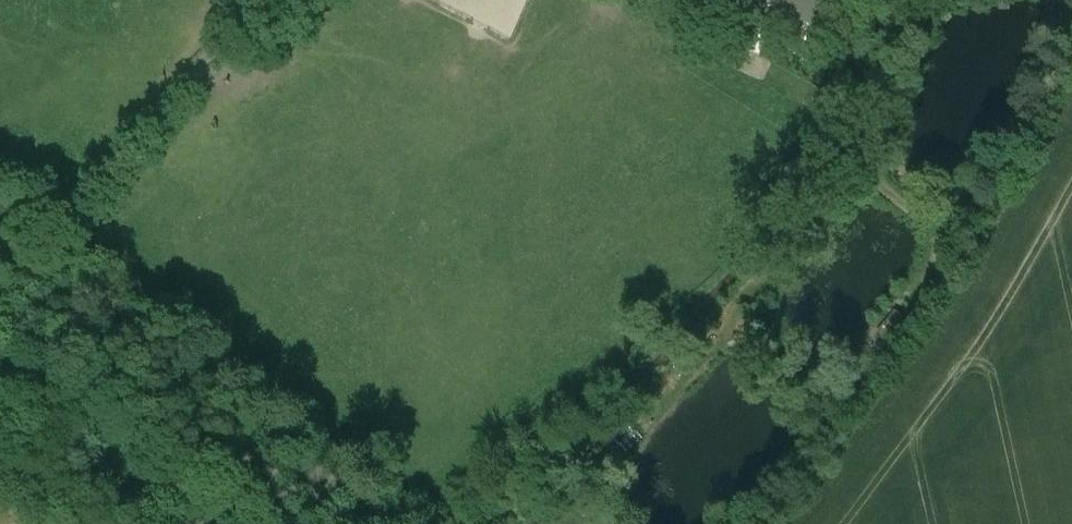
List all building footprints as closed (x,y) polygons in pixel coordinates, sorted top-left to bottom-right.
[(768,11),(830,37),(846,0),(773,0),(768,11)]
